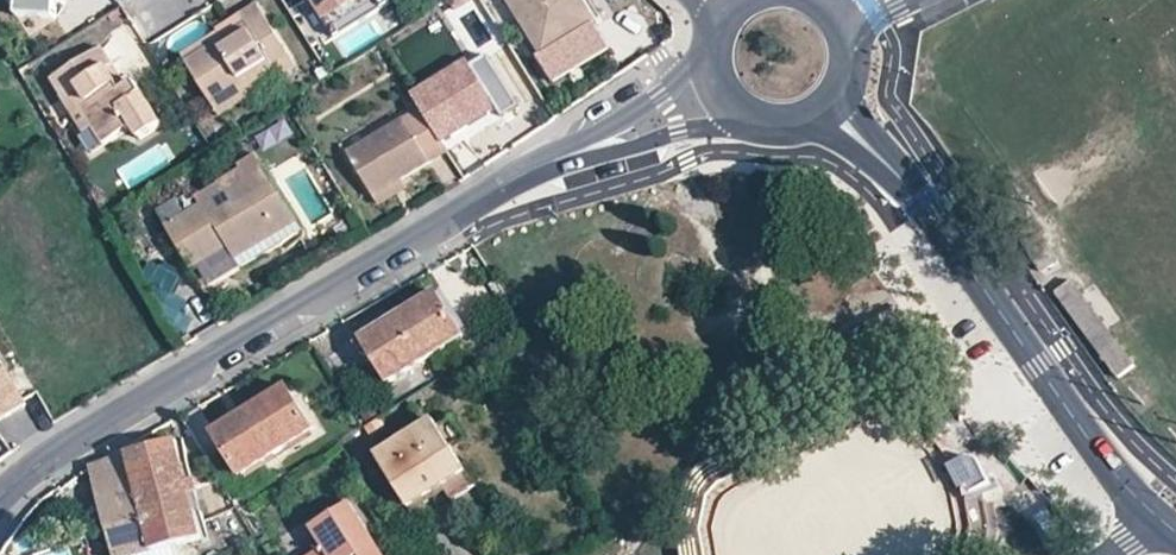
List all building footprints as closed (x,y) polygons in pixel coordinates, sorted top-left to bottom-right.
[(17,16),(56,19),(57,0),(7,0),(17,16)] [(333,36),(388,2),(387,0),(309,0),(333,36)] [(509,0),(540,53),(561,40),(577,66),(606,48),(590,22),(576,0),(510,0),(509,0)] [(256,7),(240,18),(246,27),(188,64),(214,106),(272,69),(288,59),(256,7)] [(246,27),(240,18),(183,55),(188,64),(246,27)] [(98,49),(50,80),(49,80),(59,96),(60,97),(74,87),(86,105),(79,109),(92,128),(102,144),(129,128),(136,139),(159,124),(133,83),(124,89),(117,93),(111,83),(102,70),(108,65),(98,49)] [(469,68),(465,61),(411,94),(419,107),(441,143),(494,110),(500,119),(518,108),(486,58),(469,68)] [(118,79),(111,83),(117,93),(124,89),(118,79)] [(74,87),(60,97),(83,134),(92,128),(79,109),(86,105),(74,87)] [(372,196),(400,179),(446,151),(441,143),(419,107),(345,152),(372,196)] [(189,268),(207,257),(198,241),(216,232),(225,246),(233,258),(295,221),(265,171),(167,231),(189,268)] [(406,188),(400,179),(372,196),(378,205),(406,188)] [(1040,273),(1057,263),(1030,223),(1014,233),(1040,273)] [(207,257),(225,246),(216,232),(198,241),(207,257)] [(1098,354),(1114,342),(1070,283),(1054,294),(1098,354)] [(388,385),(464,338),(435,294),(360,341),(388,385)] [(23,406),(0,366),(0,419),(23,406)] [(238,480),(313,432),(285,388),(211,434),(238,480)] [(407,508),(464,473),(432,423),(377,458),(407,508)] [(147,455),(92,469),(90,470),(113,554),(143,554),(201,539),(190,498),(199,496),(194,481),(186,483),(177,447),(147,455)] [(993,494),(988,494),(983,451),(959,454),(968,536),(997,533),(993,494)] [(349,506),(309,530),(322,551),(316,554),(379,554),(349,506)]
